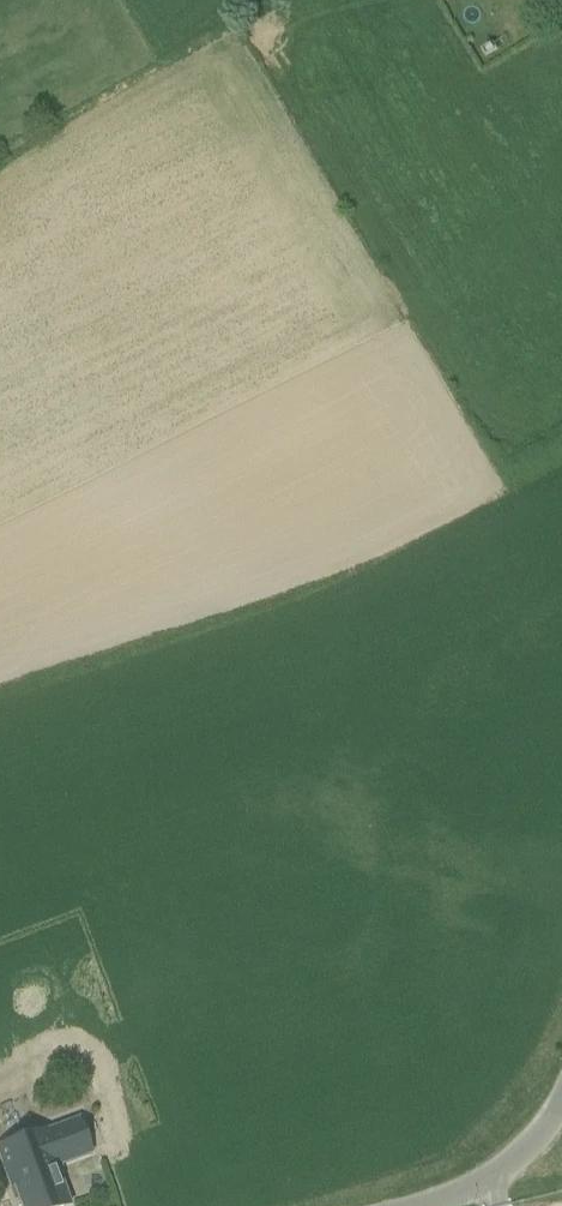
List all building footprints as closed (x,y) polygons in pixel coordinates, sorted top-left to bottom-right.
[(57,1168),(93,1155),(80,1118),(0,1147),(0,1160),(10,1187),(15,1185),(22,1205),(71,1205),(57,1168)]
